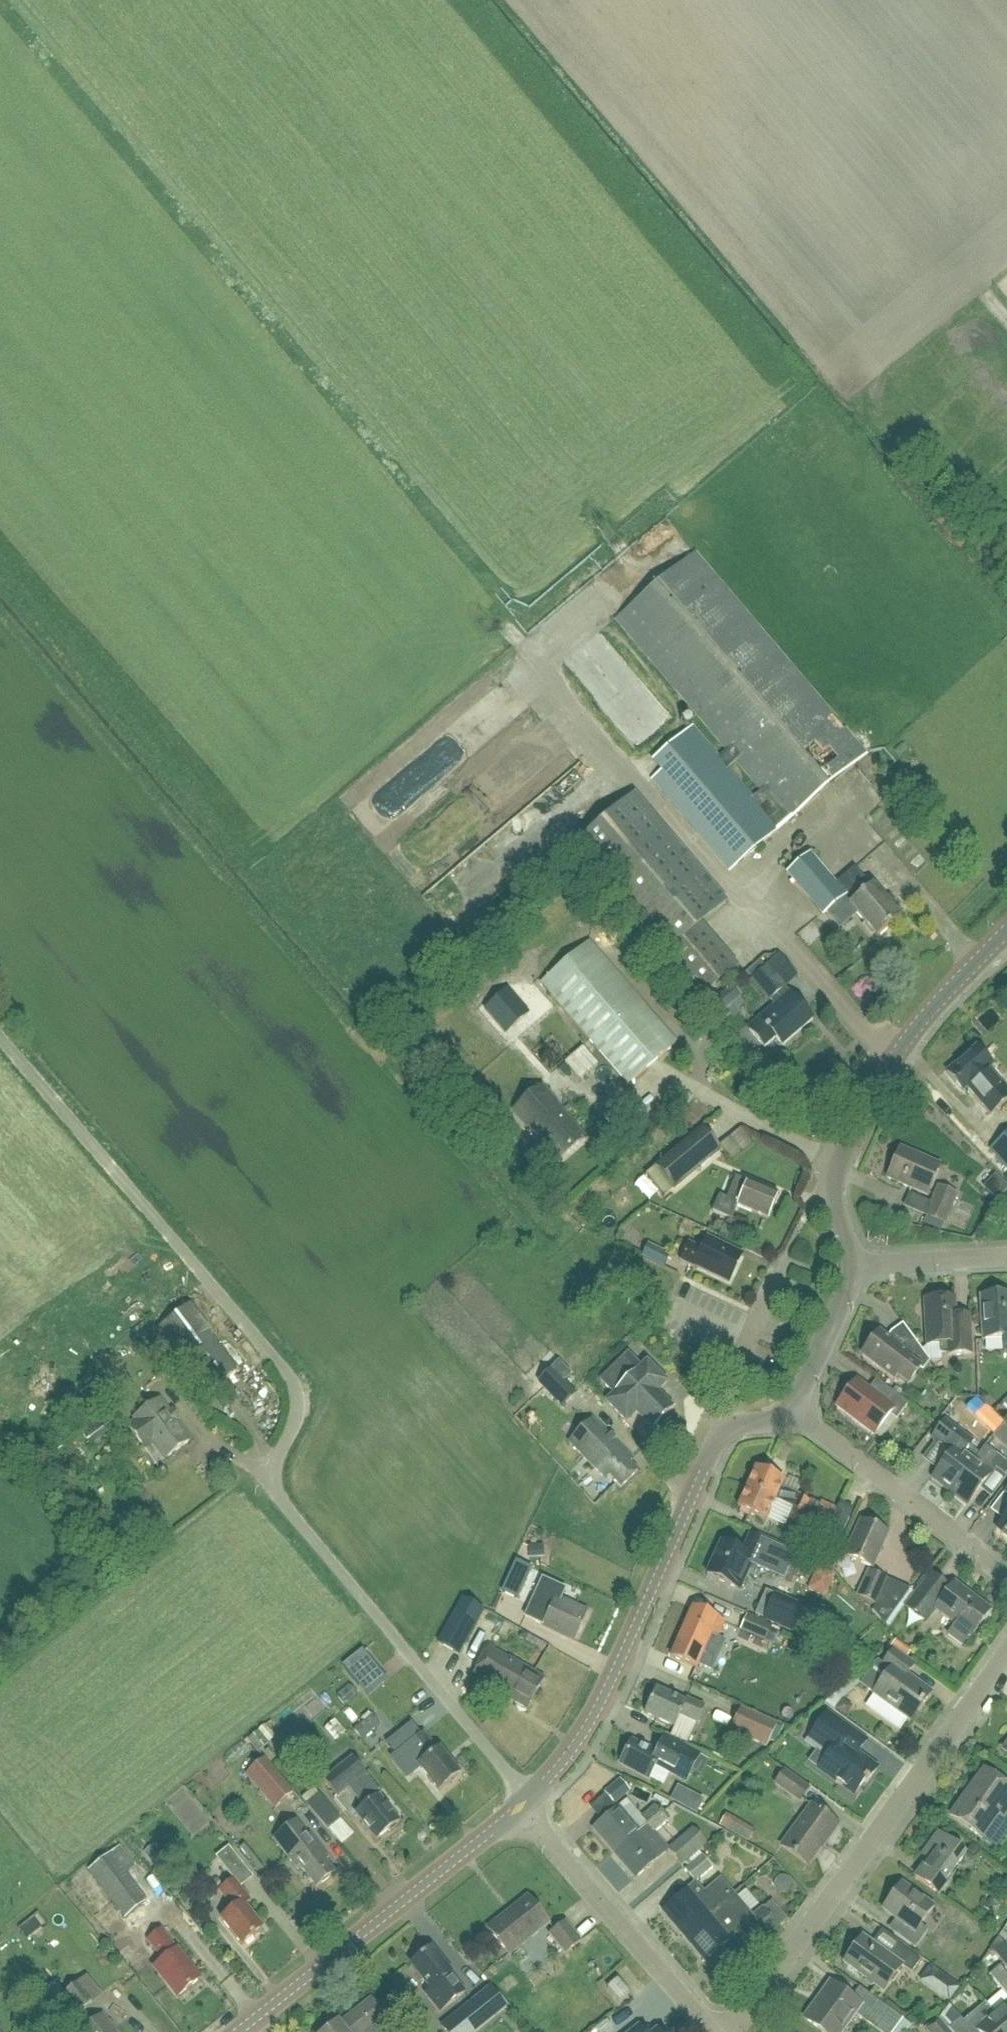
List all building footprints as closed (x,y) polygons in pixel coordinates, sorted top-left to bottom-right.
[(729,872),(778,831),(776,829),(785,821),(787,823),(866,756),(695,554),(615,622),(726,752),(718,759),(692,729),(643,771),(729,872)] [(634,797),(570,852),(697,1002),(736,969),(699,926),(725,904),(634,797)] [(877,940),(899,921),(871,888),(870,889),(853,870),(835,886),(809,856),(788,875),(824,916),(845,900),(850,905),(848,907),(877,940)] [(540,984),(549,995),(628,1085),(676,1043),(589,943),(540,984)] [(781,1047),(782,1046),(811,1020),(788,994),(787,995),(782,989),(783,989),(764,967),(763,968),(749,981),(767,1002),(769,1001),(774,1007),(758,1021),(758,1022),(748,1031),(763,1049),(774,1039),(781,1047)] [(497,1028),(520,1009),(506,992),(483,1012),(497,1028)] [(1006,1099),(1006,1093),(986,1070),(991,1066),(976,1049),(948,1074),(963,1091),(966,1088),(989,1115),(1006,1099)] [(558,1162),(584,1139),(555,1107),(556,1105),(542,1089),(512,1114),(541,1147),(543,1145),(558,1162)] [(674,1189),(718,1152),(700,1130),(656,1167),(674,1189)] [(989,1153),(1006,1172),(1006,1137),(989,1153)] [(926,1197),(939,1168),(899,1150),(886,1179),(926,1197)] [(767,1220),(777,1196),(746,1183),(746,1184),(735,1180),(726,1201),(718,1198),(712,1214),(731,1222),(737,1207),(767,1220)] [(1006,1192),(1006,1191),(997,1181),(985,1194),(995,1204),(1006,1192)] [(938,1188),(925,1218),(943,1226),(956,1196),(938,1188)] [(728,1283),(741,1256),(706,1240),(701,1249),(688,1244),(679,1263),(694,1270),(695,1268),(728,1283)] [(663,1268),(670,1257),(650,1247),(645,1259),(663,1268)] [(979,1298),(982,1342),(1002,1340),(1003,1356),(1006,1355),(1006,1296),(979,1298)] [(953,1299),(923,1301),(926,1345),(931,1344),(940,1344),(940,1354),(946,1355),(946,1357),(971,1355),(969,1325),(968,1315),(954,1316),(953,1299)] [(237,1372),(207,1332),(208,1331),(190,1306),(155,1332),(173,1357),(180,1352),(210,1391),(237,1372)] [(919,1370),(922,1372),(929,1363),(913,1341),(904,1347),(901,1351),(878,1334),(861,1356),(894,1381),(896,1378),(907,1386),(919,1370)] [(244,1370),(255,1361),(246,1350),(234,1359),(244,1370)] [(651,1430),(658,1423),(662,1427),(669,1420),(665,1417),(672,1410),(657,1394),(667,1384),(646,1363),(641,1369),(628,1355),(600,1382),(613,1396),(605,1403),(625,1424),(636,1414),(651,1430)] [(556,1367),(538,1385),(562,1409),(574,1397),(572,1395),(561,1384),(567,1378),(556,1367)] [(837,1408),(872,1435),(888,1415),(895,1421),(908,1405),(892,1393),(884,1403),(857,1383),(837,1408)] [(145,1452),(152,1447),(164,1462),(190,1441),(159,1400),(132,1420),(135,1424),(129,1429),(145,1452)] [(87,1443),(102,1432),(95,1420),(79,1432),(87,1443)] [(627,1463),(632,1458),(604,1431),(603,1432),(591,1420),(567,1444),(604,1481),(608,1477),(620,1489),(637,1473),(627,1463)] [(951,1453),(931,1479),(949,1493),(973,1461),(979,1454),(978,1453),(977,1455),(967,1448),(971,1442),(943,1421),(931,1438),(951,1453)] [(949,1493),(967,1507),(978,1491),(991,1475),(995,1470),(1004,1477),(1006,1474),(1006,1464),(995,1454),(985,1447),(979,1454),(973,1461),(949,1493)] [(774,1502),(793,1511),(803,1515),(808,1504),(798,1500),(799,1498),(780,1489),(783,1482),(767,1475),(768,1472),(759,1468),(758,1471),(755,1469),(746,1489),(774,1502)] [(746,1489),(737,1510),(765,1522),(774,1502),(746,1489)] [(798,1526),(803,1515),(793,1511),(788,1521),(798,1526)] [(996,1529),(1006,1537),(1006,1513),(1001,1522),(996,1529)] [(871,1569),(887,1533),(860,1521),(844,1557),(871,1569)] [(750,1535),(742,1552),(721,1543),(706,1575),(739,1590),(750,1564),(783,1578),(793,1554),(750,1535)] [(515,1565),(501,1594),(517,1601),(530,1572),(515,1565)] [(832,1595),(837,1572),(818,1568),(813,1591),(832,1595)] [(867,1570),(856,1595),(876,1605),(873,1611),(885,1626),(910,1589),(867,1570)] [(961,1646),(969,1636),(970,1637),(990,1611),(953,1583),(949,1589),(930,1574),(905,1606),(925,1622),(935,1609),(954,1624),(946,1635),(961,1646)] [(542,1581),(524,1619),(542,1627),(541,1628),(573,1642),(586,1614),(559,1601),(564,1591),(542,1581)] [(773,1623),(806,1637),(816,1613),(784,1599),(775,1595),(764,1619),(773,1623)] [(461,1600),(437,1644),(459,1656),(483,1612),(461,1600)] [(692,1607),(677,1641),(670,1656),(695,1668),(710,1635),(717,1638),(724,1622),(717,1619),(692,1607)] [(765,1641),(772,1626),(746,1615),(739,1630),(765,1641)] [(527,1712),(545,1681),(490,1648),(471,1679),(527,1712)] [(873,1695),(874,1696),(909,1719),(918,1705),(921,1707),(931,1693),(906,1676),(913,1666),(892,1650),(880,1666),(876,1664),(859,1687),(872,1696),(873,1695)] [(362,1653),(343,1669),(359,1688),(378,1672),(362,1653)] [(697,1724),(703,1709),(686,1701),(684,1704),(655,1690),(643,1714),(674,1728),(681,1717),(697,1724)] [(731,1731),(745,1736),(767,1746),(776,1723),(740,1708),(731,1731)] [(361,1743),(380,1727),(368,1713),(357,1722),(360,1726),(353,1732),(361,1743)] [(838,1720),(838,1721),(826,1713),(815,1730),(810,1736),(807,1741),(827,1755),(817,1768),(853,1794),(863,1781),(866,1783),(876,1769),(857,1755),(866,1741),(838,1720)] [(409,1726),(386,1745),(395,1757),(390,1760),(405,1779),(420,1768),(438,1792),(459,1776),(438,1751),(437,1752),(423,1734),(419,1738),(409,1726)] [(655,1767),(672,1775),(685,1782),(699,1755),(665,1737),(658,1750),(649,1745),(648,1747),(633,1739),(620,1765),(648,1780),(655,1767)] [(803,1775),(809,1760),(791,1753),(785,1768),(803,1775)] [(375,1841),(398,1823),(378,1796),(380,1795),(352,1759),(324,1781),(336,1797),(347,1788),(363,1809),(355,1815),(375,1841)] [(291,1796),(264,1762),(247,1775),(274,1810),(291,1796)] [(801,1801),(811,1788),(787,1769),(777,1782),(801,1801)] [(1006,1810),(1006,1788),(982,1769),(949,1814),(981,1837),(996,1816),(1000,1819),(1006,1810)] [(628,1792),(619,1781),(604,1795),(613,1805),(628,1792)] [(327,1831),(340,1820),(319,1794),(305,1806),(327,1831)] [(626,1801),(617,1808),(592,1830),(613,1855),(638,1833),(621,1813),(630,1806),(626,1801)] [(817,1849),(836,1824),(812,1805),(781,1845),(806,1865),(818,1849),(817,1849)] [(640,1820),(646,1827),(661,1815),(655,1807),(640,1820)] [(639,1834),(638,1833),(613,1855),(634,1880),(660,1858),(639,1834),(647,1827),(653,1835),(668,1823),(661,1815),(646,1827),(639,1834)] [(727,1817),(721,1828),(748,1844),(755,1833),(727,1817)] [(299,1868),(315,1889),(333,1874),(324,1863),(326,1862),(296,1823),(272,1841),(296,1871),(299,1868)] [(705,1846),(692,1831),(667,1852),(680,1867),(705,1846)] [(943,1882),(965,1853),(937,1833),(927,1847),(933,1851),(914,1877),(938,1894),(946,1884),(943,1882)] [(168,1862),(154,1845),(142,1855),(156,1872),(168,1862)] [(123,1920),(147,1901),(126,1875),(136,1867),(119,1847),(87,1872),(123,1920)] [(241,1947),(262,1931),(244,1907),(250,1903),(238,1889),(251,1877),(228,1848),(216,1858),(233,1879),(217,1891),(232,1910),(220,1920),(241,1947)] [(683,1872),(694,1884),(711,1869),(701,1857),(683,1872)] [(694,1884),(661,1912),(682,1937),(732,1895),(719,1880),(703,1895),(694,1884)] [(920,1926),(934,1907),(901,1884),(882,1910),(901,1924),(894,1934),(914,1949),(928,1930),(920,1926)] [(742,1907),(732,1895),(682,1937),(704,1963),(730,1941),(729,1940),(738,1932),(753,1949),(777,1929),(769,1919),(761,1910),(752,1919),(742,1907)] [(508,1956),(547,1924),(527,1899),(512,1911),(513,1913),(507,1917),(506,1915),(487,1930),(508,1956)] [(564,1955),(580,1942),(565,1923),(549,1936),(564,1955)] [(177,1998),(199,1981),(176,1951),(177,1950),(161,1930),(146,1941),(162,1961),(154,1968),(177,1998)] [(891,1949),(898,1940),(884,1930),(877,1938),(891,1949)] [(911,1973),(920,1960),(896,1943),(888,1955),(862,1937),(843,1963),(883,1991),(900,1965),(911,1973)] [(1002,1944),(992,1952),(1006,1970),(1006,1949),(1002,1944)] [(452,1979),(453,1979),(432,1950),(411,1966),(429,1991),(423,1996),(437,2015),(464,1995),(452,1979)] [(998,1966),(988,1975),(1006,1997),(1006,1976),(998,1966)] [(87,1976),(57,2000),(51,2004),(67,2023),(102,1995),(87,1976)] [(618,2002),(628,1994),(617,1980),(607,1989),(618,2002)] [(901,2021),(902,2021),(859,1990),(852,2001),(829,1984),(819,1997),(822,2000),(817,2007),(814,2004),(803,2020),(820,2031),(843,2031),(855,2016),(878,2031),(893,2031),(901,2021)] [(506,2008),(491,1988),(441,2026),(446,2031),(475,2031),(506,2008)] [(373,2028),(385,2019),(371,2000),(339,2025),(337,2023),(325,2031),(369,2031),(373,2028)] [(992,2013),(1006,2031),(1006,2000),(992,2013)] [(992,2013),(985,2004),(972,2016),(972,2017),(964,2024),(959,2018),(947,2028),(950,2031),(1006,2031),(992,2013)] [(100,2014),(77,2031),(114,2031),(100,2014)] [(610,2018),(593,2031),(621,2031),(610,2018)] [(935,2020),(925,2029),(927,2031),(946,2031),(935,2020)]
